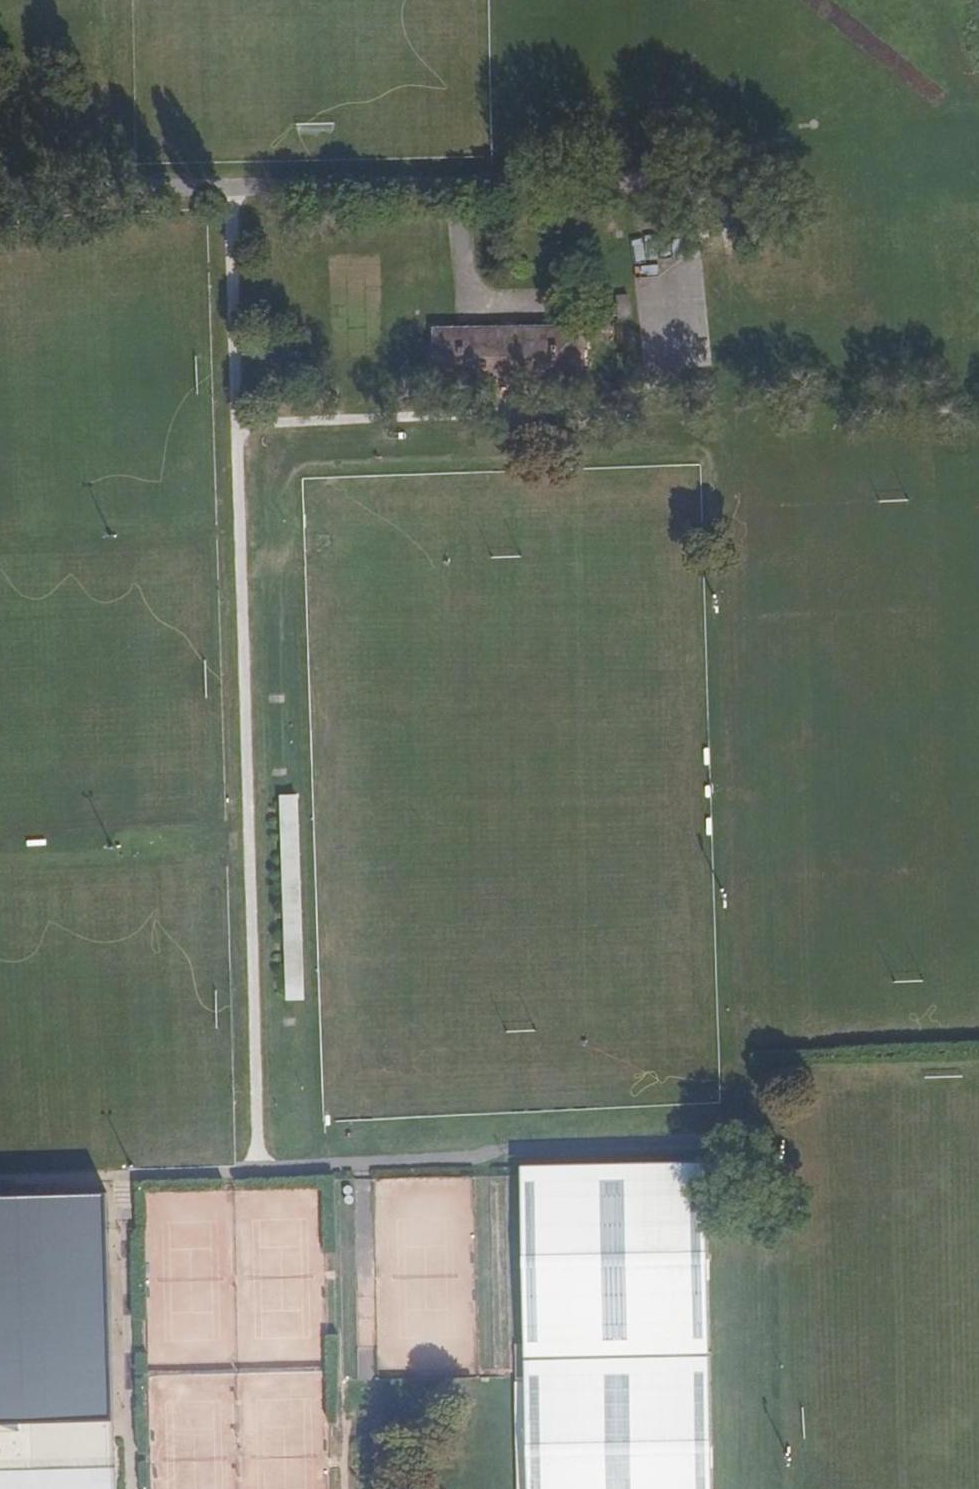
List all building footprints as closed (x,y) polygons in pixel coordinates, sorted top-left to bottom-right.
[(437,332),(437,382),(577,381),(576,331),(437,332)] [(287,999),(305,999),(303,795),(286,795),(287,999)] [(517,1374),(518,1488),(704,1488),(702,1352),(699,1157),(606,1160),(515,1163),(517,1358),(517,1374)] [(154,1488),(329,1488),(327,1372),(152,1374),(154,1488)] [(517,1374),(510,1374),(511,1488),(518,1488),(517,1374)] [(93,1421),(60,1424),(48,1455),(31,1449),(38,1433),(37,1422),(18,1423),(19,1439),(26,1441),(27,1459),(39,1458),(67,1468),(100,1466),(98,1433),(101,1424),(93,1421)]
